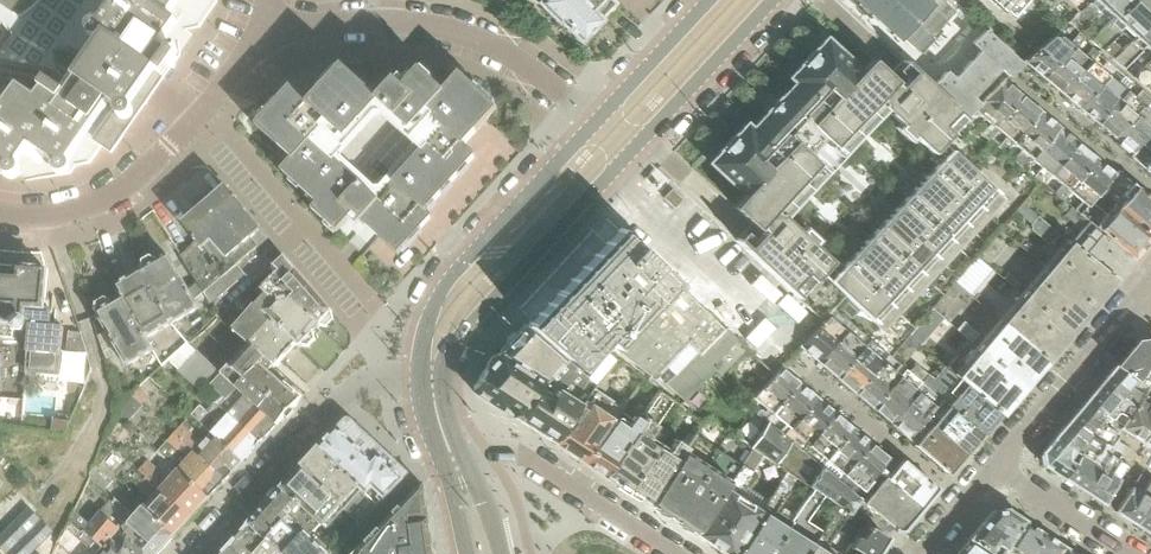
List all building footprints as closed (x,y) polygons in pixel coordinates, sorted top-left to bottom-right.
[(101,23),(97,22),(93,23),(89,25),(88,29),(88,33),(89,37),(93,39),(97,40),(101,39),(102,39),(87,61),(70,49),(56,52),(59,66),(74,77),(69,85),(48,70),(0,62),(0,162),(4,165),(2,169),(3,173),(5,177),(9,179),(13,179),(17,178),(20,175),(21,171),(20,167),(18,163),(24,154),(40,165),(45,158),(63,170),(110,104),(125,114),(117,125),(114,123),(109,123),(106,125),(103,127),(99,133),(98,134),(97,139),(98,143),(101,146),(112,154),(148,102),(178,59),(170,53),(169,55),(159,49),(172,30),(178,23),(169,16),(180,0),(117,0),(101,23)] [(0,2),(0,4),(19,17),(20,18),(29,12),(38,5),(41,0),(2,0),(0,2)] [(614,0),(534,0),(556,22),(558,20),(578,41),(616,2),(614,0)] [(930,2),(928,0),(857,0),(896,35),(897,33),(916,50),(923,43),(928,47),(941,33),(936,29),(944,20),(928,5),(930,2)] [(1002,12),(1005,9),(1015,19),(1031,0),(989,0),(1002,12)] [(1089,0),(1066,0),(1077,11),(1089,0)] [(1077,11),(1067,20),(1092,42),(1133,0),(1089,0),(1077,11)] [(1113,60),(1150,19),(1150,0),(1133,0),(1092,42),(1113,60)] [(1113,60),(1124,69),(1145,48),(1150,53),(1150,19),(1113,60)] [(973,108),(979,102),(972,96),(999,67),(1009,76),(1022,63),(986,31),(988,29),(985,27),(970,42),(978,50),(953,77),(945,69),(941,74),(942,75),(932,86),(965,116),(973,108)] [(1024,61),(1043,77),(1075,46),(1081,39),(1077,35),(1070,43),(1056,31),(1024,61)] [(745,193),(859,71),(850,62),(825,39),(823,41),(824,42),(814,52),(814,51),(812,53),(803,63),(802,63),(801,65),(802,65),(792,76),(792,75),(790,77),(796,82),(778,101),(778,100),(768,111),(751,130),(745,125),(744,127),(735,137),(734,137),(732,138),(733,139),(723,149),(721,150),(722,151),(712,161),(710,162),(735,185),(735,186),(736,187),(737,186),(745,193)] [(1060,91),(1092,61),(1099,53),(1092,47),(1085,55),(1075,46),(1043,77),(1060,91)] [(990,219),(1007,201),(942,141),(965,117),(913,69),(899,85),(896,82),(871,58),(859,71),(745,193),(732,206),(758,230),(761,233),(745,249),(797,298),(822,322),(846,297),(884,332),(899,315),(914,299),(929,283),(945,267),(960,251),(975,235),(990,219)] [(1146,87),(1150,91),(1150,59),(1133,77),(1145,88),(1146,87)] [(1078,106),(1110,76),(1109,75),(1115,67),(1107,60),(1100,68),(1092,61),(1060,91),(1078,106)] [(477,157),(465,146),(498,110),(460,75),(448,88),(447,87),(442,92),(420,72),(415,77),(408,70),(379,101),(342,67),(309,104),(291,87),(256,126),(292,159),(281,171),(318,204),(312,210),(337,233),(354,215),(398,256),(433,217),(427,212),(477,157)] [(1137,72),(1132,67),(1128,72),(1133,77),(1137,72)] [(1078,106),(1097,122),(1134,83),(1125,75),(1118,83),(1110,76),(1078,106)] [(986,135),(1021,95),(1004,80),(979,102),(973,108),(990,123),(982,132),(986,135)] [(1150,97),(1144,91),(1140,96),(1142,98),(1140,100),(1134,96),(1141,89),(1134,83),(1097,122),(1116,138),(1150,97)] [(1005,152),(1013,142),(1040,111),(1021,95),(986,135),(991,139),(998,130),(1006,136),(998,146),(1005,152)] [(1132,152),(1149,132),(1150,130),(1150,97),(1116,138),(1132,152)] [(1031,158),(1058,126),(1040,111),(1013,142),(1021,149),(1013,159),(1024,167),(1031,158)] [(1049,173),(1077,142),(1058,126),(1031,158),(1042,167),(1035,175),(1042,182),(1049,173)] [(1141,143),(1149,133),(1149,132),(1132,152),(1129,155),(1150,174),(1150,151),(1141,143)] [(1068,190),(1095,157),(1077,142),(1049,173),(1061,183),(1054,192),(1061,198),(1068,190)] [(1095,195),(1107,182),(1114,173),(1095,157),(1068,190),(1082,200),(1075,208),(1080,213),(1091,201),(1096,195),(1095,195)] [(1150,235),(1150,198),(1117,170),(1114,173),(1107,182),(1121,194),(1114,203),(1150,235)] [(177,270),(196,299),(204,292),(211,303),(242,276),(275,245),(261,229),(260,230),(245,213),(246,212),(226,188),(209,202),(203,195),(193,203),(199,211),(184,224),(198,241),(181,256),(185,262),(177,270)] [(1150,235),(1114,203),(1105,213),(1091,201),(1080,213),(1088,220),(1132,257),(1150,235)] [(1080,214),(1068,204),(1061,212),(1073,222),(1080,214)] [(1058,231),(1044,219),(1038,227),(1051,239),(1058,231)] [(589,378),(613,350),(615,347),(619,351),(655,377),(688,343),(696,350),(665,382),(684,399),(713,368),(719,374),(720,375),(746,348),(728,330),(693,299),(626,235),(627,234),(620,227),(618,228),(610,220),(597,234),(594,232),(596,231),(593,229),(518,309),(531,320),(526,325),(576,367),(589,378)] [(1114,279),(1132,257),(1088,220),(1070,241),(1114,279)] [(1114,279),(1070,241),(1047,269),(1091,306),(1114,279)] [(201,308),(196,299),(177,270),(169,256),(160,262),(152,257),(151,256),(142,262),(142,272),(174,323),(201,308)] [(271,269),(266,273),(271,278),(279,285),(320,326),(328,328),(334,321),(332,313),(333,313),(284,256),(273,265),(276,268),(272,271),(271,269)] [(23,339),(25,299),(15,298),(17,267),(0,266),(0,337),(23,339)] [(46,270),(17,267),(15,298),(25,299),(23,339),(22,350),(27,350),(27,352),(62,355),(64,328),(50,327),(52,310),(45,310),(46,299),(45,299),(45,295),(47,274),(48,271),(47,271),(47,270),(46,270)] [(1046,359),(1091,306),(1047,269),(1002,322),(1046,359)] [(174,323),(142,272),(132,277),(128,270),(114,279),(118,285),(116,286),(123,299),(147,339),(149,338),(174,323)] [(1008,272),(1003,278),(1013,286),(1016,289),(1021,283),(1008,272)] [(314,333),(320,326),(279,285),(271,278),(266,273),(265,275),(269,280),(261,289),(266,293),(257,304),(297,344),(301,348),(302,346),(309,348),(316,340),(314,333)] [(1013,286),(1003,278),(1002,276),(995,284),(1007,294),(1013,286)] [(219,315),(228,325),(273,366),(275,367),(281,361),(281,362),(297,344),(257,304),(244,293),(239,297),(247,303),(242,309),(234,302),(219,315)] [(147,339),(123,299),(114,304),(107,299),(106,298),(97,304),(97,305),(97,313),(101,320),(127,367),(156,350),(149,338),(147,339)] [(821,364),(854,325),(852,323),(836,308),(822,323),(800,346),(821,364)] [(910,335),(919,343),(920,344),(944,317),(933,308),(910,335)] [(245,396),(277,425),(300,401),(267,372),(273,366),(228,325),(227,326),(219,320),(207,333),(215,340),(215,339),(218,342),(208,354),(217,361),(213,365),(218,369),(217,369),(222,373),(233,383),(232,384),(245,396)] [(979,333),(964,320),(957,329),(972,341),(979,333)] [(1000,413),(1046,359),(1002,322),(966,364),(956,355),(946,366),(956,375),(956,376),(960,380),(1000,413)] [(507,345),(500,353),(559,390),(568,394),(576,399),(589,380),(596,385),(620,357),(613,350),(589,378),(576,367),(526,325),(519,332),(513,333),(508,338),(507,345)] [(821,364),(838,378),(872,339),(866,335),(860,341),(854,336),(860,330),(854,325),(821,364)] [(67,353),(87,354),(81,333),(68,332),(67,353)] [(918,346),(919,343),(910,335),(902,344),(905,347),(918,346)] [(1150,383),(1150,339),(1150,338),(1136,341),(1116,365),(1149,386),(1150,383)] [(857,394),(890,355),(872,339),(838,378),(857,394)] [(203,393),(222,373),(217,369),(218,369),(213,365),(205,357),(191,345),(189,343),(170,360),(180,369),(179,370),(203,393)] [(559,390),(500,353),(486,368),(474,386),(475,393),(555,444),(582,403),(576,399),(568,394),(559,390)] [(765,419),(768,421),(773,414),(800,383),(781,367),(774,375),(754,355),(743,367),(762,385),(753,396),(767,409),(764,412),(760,408),(757,413),(765,419)] [(874,409),(907,369),(900,363),(894,370),(890,366),(895,360),(890,355),(857,394),(874,409)] [(1116,365),(1099,385),(1134,408),(1140,399),(1147,389),(1149,386),(1116,365)] [(874,409),(893,424),(933,377),(928,373),(926,375),(925,373),(919,379),(907,369),(874,409)] [(225,392),(232,384),(233,383),(222,373),(211,384),(222,394),(215,401),(261,443),(277,425),(245,396),(237,404),(225,392)] [(916,446),(933,425),(950,406),(947,404),(937,395),(931,401),(925,396),(931,390),(936,394),(943,386),(933,377),(893,424),(916,444),(915,445),(916,446)] [(983,434),(1000,413),(960,380),(950,391),(955,395),(947,404),(950,406),(983,434)] [(773,414),(768,421),(785,436),(791,429),(817,398),(800,383),(773,414)] [(1134,408),(1099,385),(1085,401),(1122,425),(1134,408)] [(605,476),(628,491),(664,430),(656,424),(674,399),(660,388),(643,413),(646,415),(643,420),(605,476)] [(1141,441),(1150,427),(1150,392),(1147,389),(1140,399),(1134,408),(1122,425),(1120,428),(1141,441)] [(785,436),(804,451),(809,445),(836,413),(817,398),(791,429),(785,436)] [(584,463),(615,419),(585,399),(582,403),(555,444),(584,463)] [(244,462),(261,443),(215,401),(207,410),(201,405),(192,414),(203,424),(211,414),(220,422),(212,432),(244,462)] [(1103,443),(1108,446),(1114,437),(1120,428),(1122,425),(1085,401),(1069,421),(1103,443)] [(983,434),(950,406),(933,425),(966,453),(983,434)] [(605,476),(643,420),(634,414),(631,418),(621,411),(615,419),(584,463),(605,476)] [(822,456),(827,460),(854,429),(836,413),(809,445),(804,451),(817,462),(822,456)] [(244,462),(212,432),(203,442),(194,433),(197,429),(187,420),(183,424),(182,423),(175,430),(174,431),(227,480),(244,462)] [(317,451),(347,479),(378,446),(351,422),(349,421),(346,421),(345,422),(338,430),(337,429),(317,451)] [(817,462),(804,451),(785,436),(768,421),(751,447),(764,456),(785,471),(796,477),(812,488),(822,495),(838,505),(847,512),(849,512),(859,498),(842,483),(834,476),(817,462)] [(1103,443),(1069,421),(1054,438),(1080,455),(1081,453),(1090,460),(1096,452),(1103,443)] [(949,474),(966,453),(933,425),(916,446),(949,474)] [(1141,441),(1150,447),(1150,427),(1141,441)] [(844,475),(871,443),(854,429),(827,460),(839,470),(834,476),(842,483),(847,477),(844,475)] [(628,491),(651,506),(695,435),(694,434),(687,446),(677,439),(667,453),(658,446),(667,432),(664,430),(628,491)] [(227,480),(174,431),(157,450),(178,469),(210,499),(227,480)] [(668,516),(697,535),(743,463),(741,462),(749,451),(745,449),(737,461),(719,450),(695,435),(651,506),(668,516)] [(1065,479),(1084,491),(1108,452),(1112,447),(1122,454),(1127,447),(1117,441),(1118,439),(1114,437),(1108,446),(1103,443),(1096,452),(1090,460),(1081,453),(1080,455),(1065,479)] [(1065,479),(1080,455),(1054,438),(1042,452),(1044,466),(1065,479)] [(878,471),(881,474),(886,470),(893,461),(889,457),(889,458),(871,443),(844,475),(847,477),(862,489),(878,471)] [(347,479),(377,507),(409,475),(378,446),(347,479)] [(761,509),(737,494),(741,488),(746,486),(756,471),(755,471),(764,456),(751,447),(749,451),(741,462),(743,463),(697,535),(726,553),(732,553),(761,509)] [(360,525),(377,507),(347,479),(317,451),(300,470),(360,525)] [(1108,452),(1084,491),(1104,504),(1120,478),(1111,472),(1119,459),(1108,452)] [(147,476),(193,518),(210,499),(178,469),(169,478),(160,470),(163,467),(152,457),(148,461),(148,460),(139,469),(147,476)] [(884,476),(921,507),(937,488),(913,468),(903,459),(890,474),(886,470),(881,474),(884,476)] [(115,480),(97,464),(92,477),(106,490),(115,480)] [(360,525),(300,470),(282,489),(317,520),(324,526),(325,524),(328,527),(327,528),(343,543),(360,525)] [(795,514),(783,507),(779,513),(775,510),(796,477),(785,471),(761,509),(732,553),(769,553),(795,514)] [(1134,524),(1150,498),(1150,481),(1140,474),(1116,511),(1134,524)] [(166,547),(193,518),(147,476),(138,486),(153,498),(143,509),(135,517),(163,542),(166,547)] [(902,530),(921,507),(884,476),(863,501),(895,530),(902,530)] [(431,537),(424,485),(423,486),(357,553),(433,553),(431,537)] [(822,529),(806,519),(822,495),(812,488),(795,514),(769,553),(807,553),(822,529)] [(247,527),(277,553),(332,553),(335,551),(315,533),(312,537),(306,532),(317,520),(282,489),(247,527)] [(122,525),(134,553),(160,553),(166,547),(163,542),(135,517),(113,497),(111,499),(122,525)] [(1150,534),(1150,498),(1134,524),(1150,534)] [(99,550),(122,525),(111,499),(101,510),(101,511),(90,524),(77,512),(73,518),(85,529),(80,534),(99,550)] [(826,544),(847,512),(838,505),(822,529),(807,553),(842,553),(826,544)] [(6,553),(39,553),(35,551),(53,533),(28,508),(0,537),(0,548),(6,553)] [(993,553),(1000,553),(1022,519),(1006,509),(1006,508),(992,510),(992,511),(969,539),(993,553)] [(1045,534),(1022,519),(1000,553),(1032,553),(1045,534)] [(860,553),(876,553),(886,537),(887,537),(864,521),(848,546),(860,553)] [(80,534),(69,523),(59,543),(71,553),(95,553),(99,550),(80,534)] [(99,550),(95,553),(134,553),(122,525),(99,550)] [(247,527),(227,550),(231,553),(277,553),(247,527)] [(1067,548),(1045,534),(1032,553),(1063,553),(1067,548)] [(969,539),(956,553),(993,553),(969,539)]
